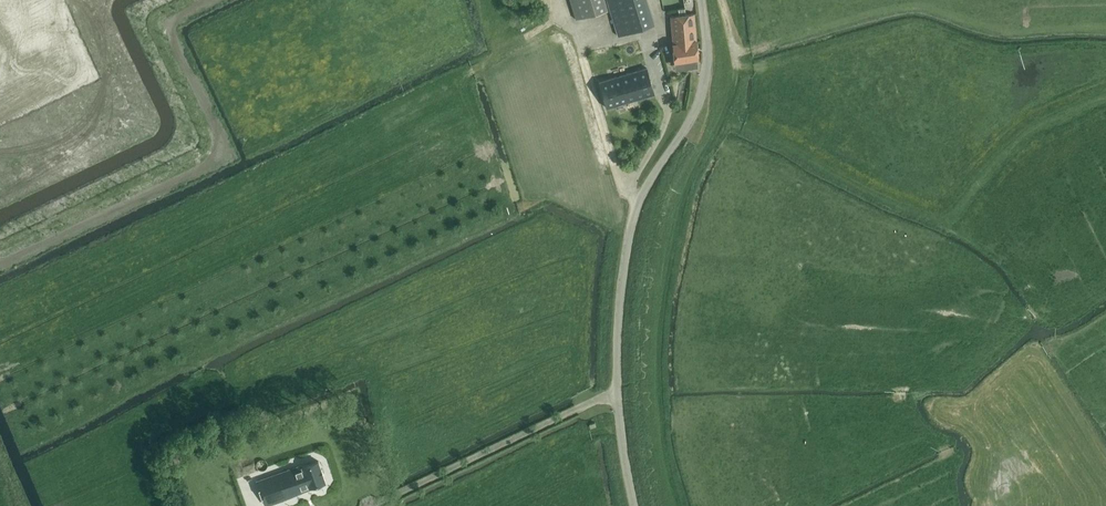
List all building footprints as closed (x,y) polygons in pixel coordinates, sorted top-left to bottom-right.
[(576,19),(608,10),(605,0),(570,0),(576,19)] [(652,25),(644,0),(607,0),(618,35),(652,25)] [(694,14),(686,14),(680,15),(670,16),(674,61),(682,60),(684,60),(684,68),(697,66),(697,59),(698,59),(696,41),(694,14)] [(606,107),(654,93),(646,67),(599,81),(606,107)] [(269,476),(257,480),(262,495),(266,504),(295,493),(294,491),(300,489),(301,491),(310,488),(309,486),(325,480),(318,460),(303,466),(302,464),(269,476)]
